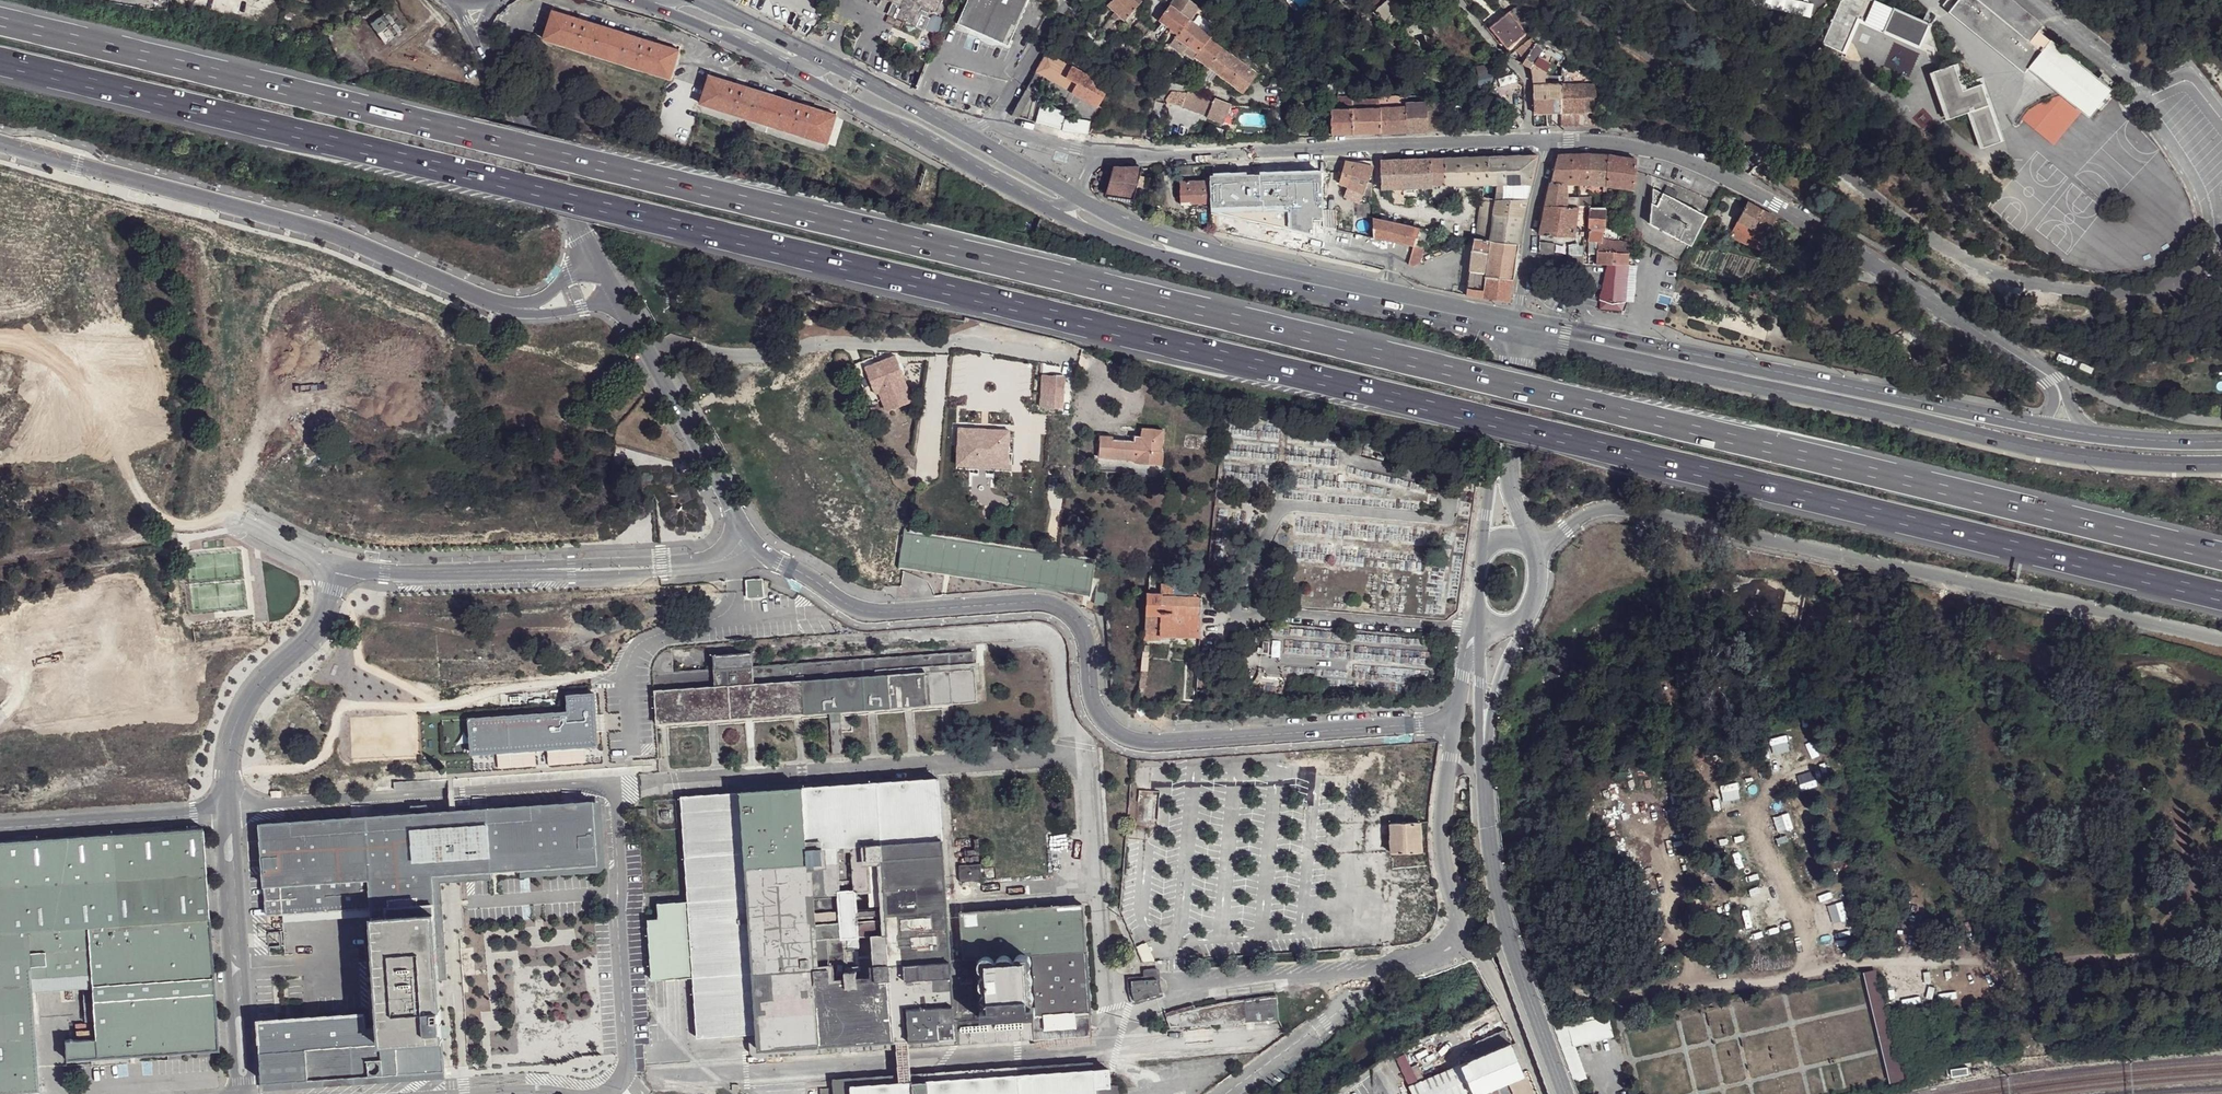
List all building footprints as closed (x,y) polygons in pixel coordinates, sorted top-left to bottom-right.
[(854,2),(879,12),(883,2),(894,7),(889,19),(928,34),(933,19),(922,15),(924,9),(938,14),(944,0),(854,0),(854,2)] [(938,14),(947,17),(954,0),(944,0),(938,14)] [(961,27),(1012,50),(1033,0),(973,0),(961,27)] [(1108,6),(1116,13),(1120,17),(1126,21),(1128,18),(1136,9),(1138,6),(1132,0),(1113,0),(1108,6)] [(1189,21),(1199,7),(1189,0),(1174,0),(1170,6),(1170,7),(1189,21)] [(1296,15),(1299,19),(1320,0),(1313,0),(1296,15)] [(1370,3),(1386,21),(1397,11),(1388,0),(1386,2),(1384,0),(1374,0),(1370,3)] [(1843,54),(1859,20),(1919,46),(1921,42),(1928,26),(1927,26),(1928,24),(1924,22),(1874,0),(1841,0),(1840,1),(1820,44),(1822,44),(1837,51),(1843,54)] [(2026,72),(2043,51),(2031,41),(1979,0),(1958,0),(1952,6),(1950,10),(2026,72)] [(2031,41),(2040,29),(2043,25),(2044,24),(2013,0),(1979,0),(2031,41)] [(1335,9),(1339,14),(1347,7),(1343,2),(1335,9)] [(1170,6),(1159,21),(1173,31),(1178,34),(1179,35),(1189,21),(1170,7),(1170,6)] [(1209,37),(1220,22),(1199,7),(1189,21),(1209,37)] [(391,8),(371,23),(385,43),(406,27),(391,8)] [(1136,9),(1128,18),(1134,23),(1142,14),(1136,9)] [(584,21),(554,11),(545,40),(672,79),(681,51),(653,42),(584,21)] [(1397,11),(1386,21),(1394,30),(1405,19),(1397,11)] [(1517,25),(1507,12),(1490,26),(1508,48),(1515,43),(1525,35),(1517,25)] [(1120,17),(1116,13),(1112,17),(1117,21),(1120,17)] [(1919,47),(1919,46),(1859,20),(1843,54),(1846,54),(1860,23),(1918,48),(1919,47)] [(1209,37),(1189,21),(1179,35),(1178,34),(1176,37),(1186,45),(1182,51),(1194,59),(1196,57),(1205,64),(1210,68),(1223,50),(1208,39),(1209,37)] [(2083,112),(2089,117),(2111,89),(2040,29),(2031,41),(2043,51),(2046,53),(2032,70),(2062,95),(2083,112)] [(1528,42),(1530,40),(1525,35),(1515,43),(1526,58),(1533,47),(1528,42)] [(1186,45),(1176,37),(1171,44),(1181,52),(1182,51),(1186,45)] [(1062,38),(1057,48),(1068,54),(1073,45),(1062,38)] [(1097,39),(1092,46),(1100,52),(1105,44),(1097,39)] [(1820,48),(1835,55),(1837,51),(1822,44),(1820,48)] [(1526,58),(1522,64),(1531,70),(1542,53),(1544,51),(1535,45),(1533,47),(1526,58)] [(1257,75),(1223,50),(1210,68),(1243,94),(1257,75)] [(1531,70),(1522,64),(1531,74),(1532,79),(1533,83),(1545,83),(1545,78),(1555,61),(1542,53),(1531,70)] [(1109,88),(1047,54),(1036,73),(1042,76),(1059,85),(1068,90),(1076,95),(1099,106),(1109,88)] [(2002,140),(1987,93),(1970,99),(1957,63),(1953,64),(1969,111),(1987,105),(2000,141),(2002,140)] [(1207,74),(1210,68),(1205,64),(1201,70),(1207,74)] [(1969,111),(1953,64),(1932,71),(1948,118),(1969,111)] [(1519,80),(1506,65),(1502,67),(1498,78),(1500,86),(1519,80)] [(1581,76),(1562,65),(1562,77),(1564,76),(1581,76)] [(1161,71),(1153,69),(1152,76),(1160,77),(1161,71)] [(1036,73),(1024,93),(1030,96),(1031,96),(1042,76),(1036,73)] [(739,83),(710,75),(701,104),(829,144),(838,113),(812,106),(739,83)] [(1582,77),(1581,76),(1564,76),(1564,86),(1582,85),(1582,77)] [(1595,85),(1582,77),(1582,85),(1585,86),(1595,85)] [(1313,83),(1313,90),(1327,92),(1328,84),(1313,83)] [(1987,93),(1983,83),(1966,88),(1970,99),(1987,93)] [(1057,110),(1068,90),(1059,85),(1046,107),(1057,110)] [(1564,86),(1560,86),(1560,113),(1561,126),(1593,125),(1593,112),(1586,113),(1585,98),(1585,86),(1582,85),(1564,86)] [(1595,85),(1585,86),(1585,98),(1594,98),(1596,98),(1595,85)] [(1560,86),(1533,87),(1534,114),(1560,113),(1560,86)] [(1068,90),(1057,110),(1065,112),(1062,121),(1076,95),(1068,90)] [(1167,102),(1168,105),(1182,107),(1224,124),(1226,119),(1231,107),(1231,105),(1215,99),(1214,101),(1197,94),(1196,95),(1189,93),(1188,93),(1180,92),(1172,92),(1167,100),(1167,102)] [(1024,93),(1011,116),(1017,118),(1030,96),(1024,93)] [(2083,112),(2062,95),(2041,104),(2031,110),(2023,119),(2055,146),(2083,112)] [(1031,96),(1030,96),(1017,118),(1021,120),(1032,97),(1031,96)] [(1338,110),(1352,110),(1352,98),(1338,99),(1338,110)] [(1594,98),(1585,98),(1586,113),(1593,112),(1594,112),(1594,98)] [(1352,110),(1353,135),(1380,134),(1380,109),(1380,100),(1352,101),(1352,110)] [(1380,100),(1380,109),(1380,134),(1407,133),(1406,108),(1406,104),(1406,102),(1406,100),(1380,100)] [(1411,101),(1406,102),(1406,104),(1406,108),(1407,133),(1428,133),(1440,132),(1439,117),(1438,117),(1428,117),(1427,105),(1427,104),(1411,104),(1411,101)] [(1437,105),(1427,105),(1428,117),(1438,117),(1437,105)] [(2000,141),(1987,105),(1969,111),(1982,147),(2000,141)] [(1043,106),(1039,124),(1060,130),(1062,121),(1065,112),(1057,110),(1046,107),(1043,106)] [(1331,110),(1332,135),(1333,135),(1353,135),(1352,110),(1338,110),(1331,110)] [(1065,118),(1063,131),(1088,135),(1090,123),(1065,118)] [(1571,184),(1579,184),(1581,155),(1573,156),(1571,184)] [(1581,155),(1579,184),(1595,185),(1603,185),(1607,186),(1609,156),(1581,155)] [(1537,156),(1380,161),(1381,190),(1431,189),(1432,185),(1459,186),(1496,186),(1503,185),(1502,200),(1495,200),(1494,204),(1493,216),(1522,218),(1527,201),(1537,156)] [(1557,156),(1550,185),(1567,184),(1571,184),(1573,156),(1557,156)] [(1637,159),(1609,156),(1607,186),(1633,189),(1635,188),(1637,159)] [(1371,166),(1366,165),(1347,162),(1338,183),(1347,187),(1363,194),(1372,198),(1371,183),(1370,183),(1368,182),(1367,182),(1372,168),(1371,167),(1371,166)] [(1191,166),(1180,166),(1180,175),(1191,175),(1191,166)] [(1199,166),(1191,166),(1191,175),(1199,174),(1199,166)] [(1142,169),(1114,169),(1108,194),(1133,199),(1142,169)] [(1210,203),(1210,211),(1314,234),(1313,219),(1323,219),(1323,212),(1323,211),(1323,201),(1323,175),(1209,176),(1209,181),(1210,203)] [(1209,181),(1179,183),(1180,203),(1191,203),(1191,205),(1210,203),(1209,181)] [(1567,184),(1550,185),(1545,207),(1565,208),(1566,198),(1567,184)] [(1503,185),(1496,186),(1495,200),(1502,200),(1503,185)] [(1663,193),(1653,188),(1650,223),(1660,229),(1659,230),(1661,231),(1662,230),(1691,246),(1706,217),(1702,214),(1696,212),(1674,200),(1678,192),(1667,186),(1663,193)] [(1363,194),(1347,187),(1345,193),(1360,200),(1363,194)] [(1566,198),(1565,208),(1578,208),(1578,207),(1578,198),(1572,199),(1566,198)] [(1586,199),(1578,198),(1578,207),(1586,207),(1590,207),(1591,207),(1591,199),(1586,199)] [(1494,204),(1483,202),(1479,240),(1490,242),(1493,216),(1494,204)] [(1776,219),(1747,203),(1730,236),(1739,240),(1741,242),(1760,250),(1776,219)] [(1565,208),(1545,207),(1539,235),(1573,238),(1573,237),(1574,232),(1574,228),(1578,208),(1565,208)] [(1578,208),(1576,222),(1584,222),(1585,210),(1586,207),(1578,207),(1578,208)] [(1590,210),(1589,229),(1603,229),(1605,208),(1591,207),(1590,207),(1590,210)] [(1336,212),(1323,212),(1323,218),(1324,227),(1336,230),(1336,212)] [(1522,218),(1493,216),(1490,242),(1518,245),(1520,233),(1520,228),(1522,218)] [(1419,230),(1372,219),(1373,238),(1414,247),(1419,230)] [(1603,229),(1589,229),(1588,242),(1591,242),(1599,242),(1602,242),(1603,239),(1603,233),(1603,229)] [(1407,270),(1419,265),(1423,249),(1422,249),(1426,231),(1419,230),(1414,247),(1407,270)] [(1616,241),(1615,241),(1603,239),(1602,242),(1599,242),(1598,255),(1598,264),(1608,265),(1628,265),(1629,245),(1616,243),(1616,241)] [(1479,240),(1473,240),(1467,289),(1466,296),(1509,302),(1518,245),(1490,242),(1479,240)] [(1599,242),(1591,242),(1590,255),(1598,255),(1599,242)] [(1540,254),(1554,254),(1555,245),(1541,244),(1540,254)] [(1582,255),(1583,246),(1577,246),(1569,248),(1569,254),(1582,255)] [(1582,255),(1569,254),(1568,263),(1582,264),(1582,255)] [(1628,265),(1608,265),(1600,299),(1625,301),(1628,265)] [(1625,301),(1600,299),(1600,308),(1622,311),(1625,301)] [(886,409),(913,399),(895,353),(876,361),(865,365),(875,392),(879,390),(886,409)] [(1064,378),(1043,377),(1040,408),(1062,410),(1064,378)] [(1010,430),(996,430),(995,434),(975,433),(975,428),(960,428),(958,464),(970,465),(971,459),(996,461),(995,467),(996,467),(1009,467),(1010,430)] [(1162,453),(1164,431),(1144,429),(1142,436),(1142,441),(1134,440),(1114,438),(1114,436),(1101,434),(1099,457),(1136,461),(1136,465),(1162,467),(1163,453),(1162,453)] [(1362,439),(1354,437),(1349,454),(1357,456),(1362,439)] [(1477,467),(1479,458),(1469,456),(1467,465),(1477,467)] [(911,530),(907,530),(901,568),(951,576),(956,537),(911,530)] [(763,579),(745,580),(746,597),(763,597),(763,579)] [(1145,615),(1200,615),(1202,590),(1194,590),(1194,586),(1176,586),(1176,587),(1160,585),(1159,594),(1146,594),(1145,615)] [(1104,600),(1094,599),(1093,610),(1104,612),(1104,600)] [(1199,637),(1200,615),(1145,615),(1143,636),(1199,637)] [(1197,661),(1198,647),(1188,647),(1187,660),(1197,661)] [(805,707),(802,665),(753,668),(752,655),(716,657),(716,671),(674,673),(672,650),(668,651),(665,653),(659,658),(656,662),(654,668),(653,675),(656,717),(805,707)] [(977,696),(974,655),(862,662),(865,704),(951,699),(977,696)] [(862,662),(802,665),(805,707),(865,704),(862,662)] [(1196,690),(1196,663),(1182,662),(1180,701),(1194,702),(1196,690)] [(593,745),(590,695),(564,697),(564,713),(469,720),(471,752),(593,745)] [(978,703),(977,696),(951,699),(952,705),(978,703)] [(952,705),(951,699),(865,704),(866,710),(952,705)] [(866,710),(865,704),(805,707),(805,714),(866,710)] [(805,714),(805,707),(656,717),(656,724),(805,714)] [(843,745),(840,719),(830,719),(832,746),(833,755),(843,755),(843,745)] [(632,774),(632,765),(397,781),(397,791),(632,774)] [(751,1036),(758,1036),(759,1049),(1092,1026),(1084,905),(960,913),(963,959),(949,960),(937,780),(681,798),(688,902),(659,904),(661,942),(651,942),(655,1003),(695,1000),(698,1040),(751,1036)] [(593,804),(261,827),(267,916),(372,908),(380,1028),(366,1029),(365,1015),(260,1021),(264,1084),(444,1072),(438,978),(446,977),(440,886),(491,883),(490,874),(507,873),(597,867),(593,804)] [(597,867),(507,873),(507,880),(604,873),(600,804),(593,804),(597,867)] [(1420,853),(1419,823),(1389,825),(1390,840),(1390,845),(1391,848),(1391,855),(1420,853)] [(0,845),(0,1093),(39,1093),(32,994),(31,981),(91,977),(91,989),(82,990),(83,991),(85,1025),(94,1024),(95,1041),(65,1043),(66,1062),(218,1051),(202,831),(0,845)] [(959,867),(961,884),(983,883),(982,866),(959,867)] [(963,889),(961,892),(961,895),(963,898),(967,899),(970,897),(972,895),(971,891),(969,889),(966,888),(963,889)] [(1137,947),(1143,962),(1155,961),(1146,942),(1137,947)] [(1158,969),(1148,970),(1148,978),(1159,978),(1158,969)] [(1865,973),(1891,1083),(1904,1080),(1899,1058),(1878,970),(1865,973)] [(91,977),(31,981),(32,994),(83,991),(82,990),(91,989),(91,977)] [(1159,985),(1159,978),(1148,978),(1149,981),(1134,982),(1135,991),(1138,997),(1152,992),(1153,995),(1162,991),(1159,985)] [(1171,1013),(1171,1016),(1221,1005),(1223,1025),(1275,1021),(1273,988),(1221,998),(1171,1013)] [(1221,1005),(1171,1016),(1173,1029),(1223,1025),(1221,1005)] [(759,1049),(758,1036),(751,1036),(752,1056),(898,1046),(910,1045),(1092,1033),(1092,1026),(759,1049)] [(1412,1093),(1499,1093),(1495,1085),(1523,1073),(1511,1045),(1510,1044),(1509,1044),(1504,1030),(1475,1042),(1481,1056),(1409,1086),(1412,1093)] [(910,1045),(898,1046),(900,1077),(912,1076),(910,1045)] [(1899,1058),(1904,1080),(1911,1078),(1905,1057),(1899,1058)] [(900,1077),(837,1082),(837,1088),(1093,1071),(1092,1064),(912,1076),(900,1077)] [(822,1090),(822,1093),(1110,1093),(1109,1083),(1108,1070),(1093,1071),(837,1088),(822,1090)] [(444,1072),(264,1084),(264,1091),(444,1079),(444,1072)] [(1109,1083),(1110,1093),(1117,1093),(1116,1083),(1109,1083)]
